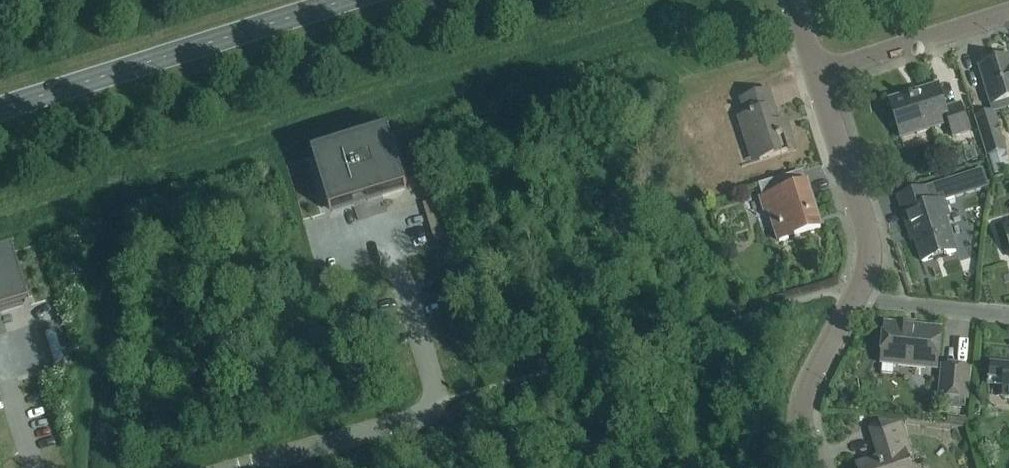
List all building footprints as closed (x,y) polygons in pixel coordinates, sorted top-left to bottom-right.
[(990,105),(1004,101),(1006,108),(1008,107),(1008,58),(979,67),(990,105)] [(945,108),(938,84),(888,100),(900,139),(948,124),(952,137),(969,132),(960,104),(945,108)] [(778,120),(769,90),(740,99),(745,115),(737,118),(747,149),(748,149),(752,163),(795,149),(785,118),(778,120)] [(1005,149),(993,111),(973,117),(986,155),(987,155),(992,172),(1008,167),(1004,150),(1005,149)] [(367,199),(404,188),(387,135),(315,157),(332,211),(354,204),(351,197),(365,193),(367,199)] [(820,228),(805,182),(780,190),(776,178),(758,184),(762,197),(760,198),(765,214),(769,212),(778,241),(820,228)] [(910,227),(922,262),(955,251),(944,217),(948,216),(943,201),(930,205),(925,189),(897,198),(907,228),(910,227)] [(22,304),(17,289),(18,289),(12,270),(7,255),(0,258),(0,311),(22,304)] [(885,326),(881,361),(935,367),(939,331),(885,326)] [(1001,397),(1008,398),(1008,364),(990,362),(988,381),(1002,383),(1001,397)] [(943,367),(940,395),(966,398),(969,370),(943,367)] [(905,456),(910,454),(900,423),(877,421),(868,428),(877,455),(855,462),(857,467),(910,467),(905,456)]
